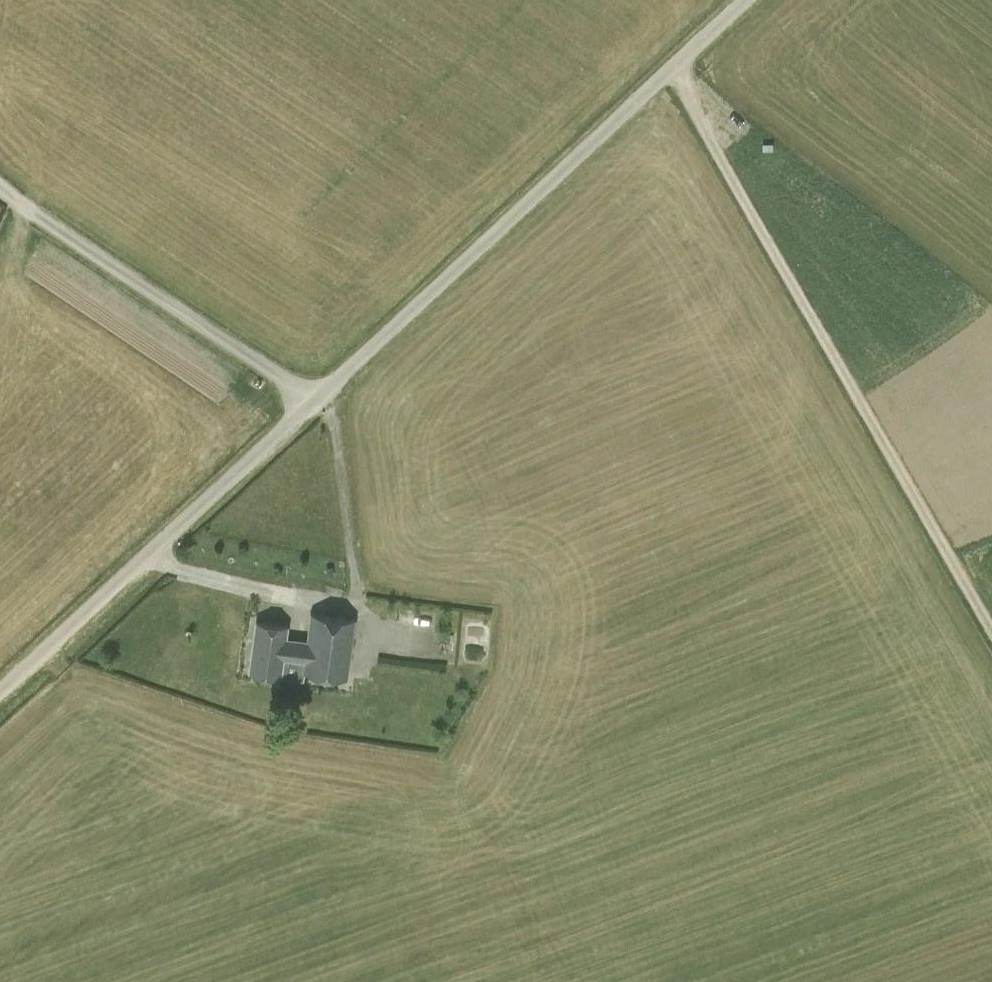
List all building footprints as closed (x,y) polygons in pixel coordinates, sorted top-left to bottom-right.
[(302,672),(348,678),(356,619),(310,613),(306,641),(285,638),(287,626),(256,622),(250,671),(280,676),(283,657),(304,660),(302,672)]
